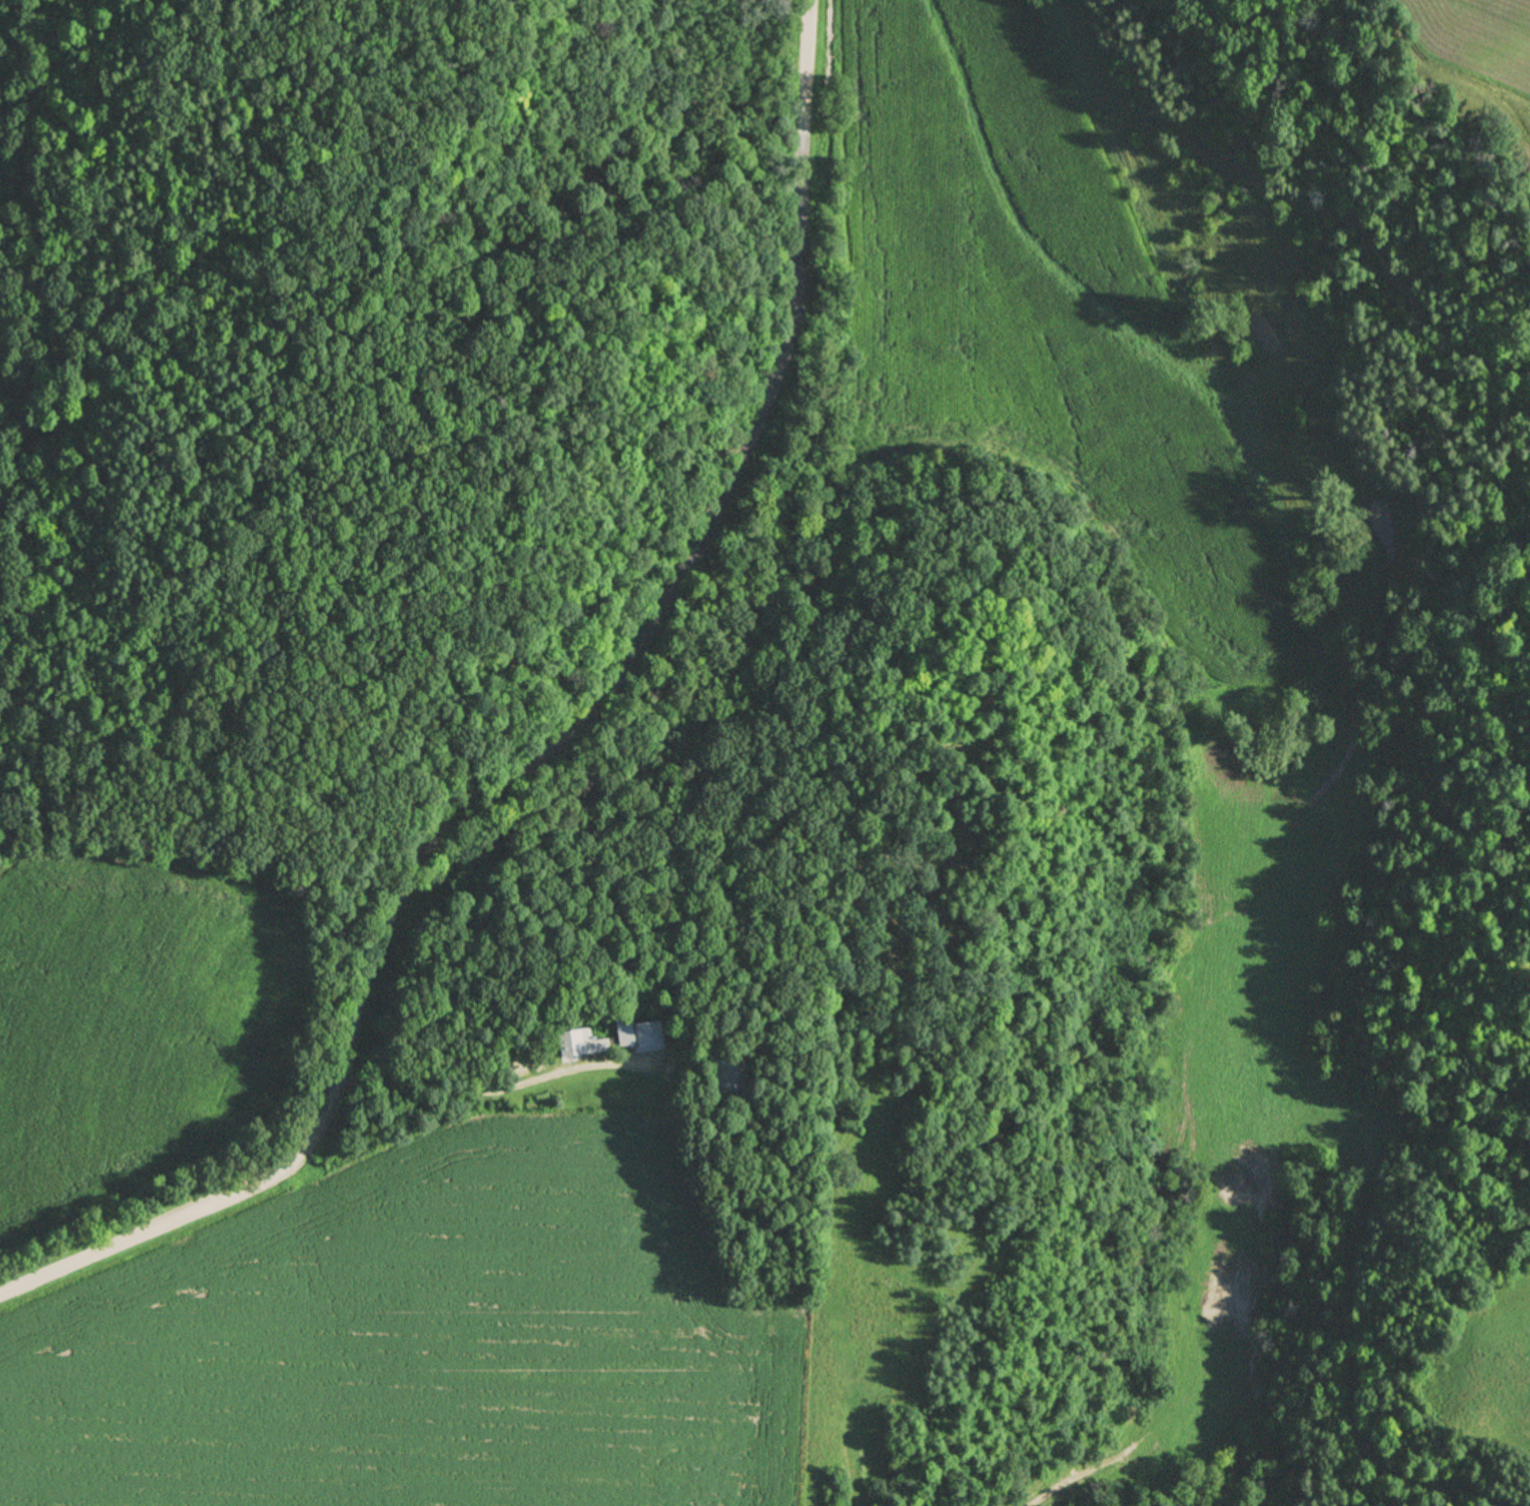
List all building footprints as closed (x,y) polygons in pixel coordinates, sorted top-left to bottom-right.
[(744,1061),(720,1061),(720,1092),(744,1092),(744,1061)]
